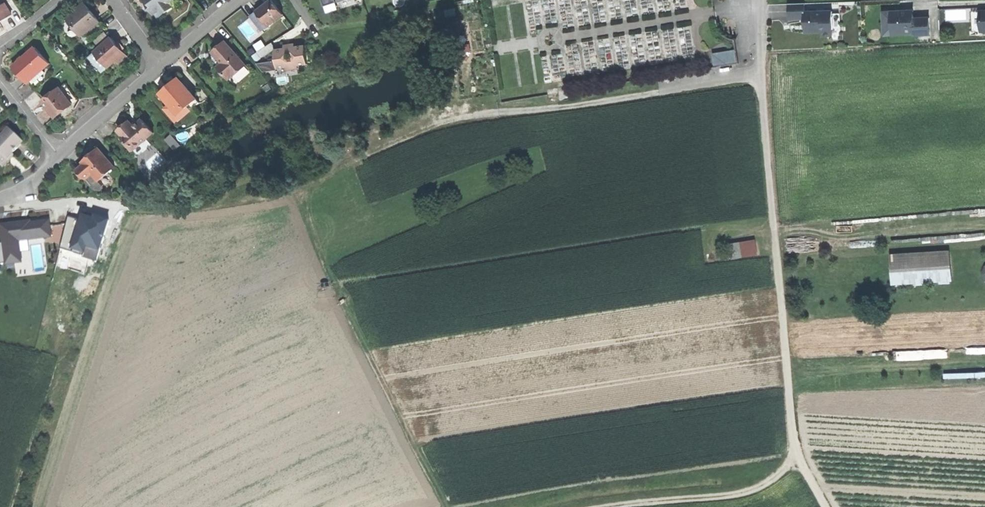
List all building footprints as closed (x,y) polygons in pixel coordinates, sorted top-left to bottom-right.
[(148,2),(150,6),(154,12),(161,8),(164,12),(174,5),(171,0),(150,0),(150,1),(148,2)] [(267,26),(283,14),(272,0),(269,0),(263,5),(256,10),(267,26)] [(10,14),(3,2),(0,5),(0,20),(10,14)] [(67,18),(81,35),(99,20),(85,3),(76,11),(67,18)] [(805,4),(788,5),(789,13),(789,19),(805,19),(805,25),(807,25),(812,29),(812,32),(822,31),(822,36),(833,35),(832,13),(832,11),(805,12),(805,4)] [(261,30),(267,26),(256,10),(250,15),(261,30)] [(891,12),(893,34),(915,33),(915,35),(931,34),(930,18),(921,18),(915,19),(915,16),(908,16),(908,11),(891,12)] [(893,34),(891,12),(884,12),(885,35),(893,34)] [(841,13),(832,13),(833,35),(833,39),(841,39),(841,13)] [(94,51),(107,67),(115,60),(118,63),(127,55),(117,45),(110,37),(94,51)] [(217,46),(212,51),(221,62),(224,65),(220,69),(228,79),(232,75),(233,75),(245,65),(224,40),(217,46)] [(257,52),(261,58),(276,48),(272,42),(257,52)] [(19,74),(26,82),(49,63),(34,46),(12,65),(19,74)] [(285,48),(275,50),(276,60),(277,68),(286,66),(287,69),(298,68),(298,65),(307,63),(306,53),(305,46),(295,47),(295,48),(285,50),(285,48)] [(101,72),(107,67),(94,51),(88,56),(101,72)] [(717,54),(719,66),(738,64),(736,51),(717,54)] [(278,70),(277,68),(276,60),(256,63),(263,72),(278,70)] [(168,85),(160,92),(169,103),(175,111),(181,106),(185,107),(195,99),(178,77),(168,85)] [(48,109),(54,116),(71,104),(58,87),(42,100),(48,109)] [(198,103),(195,99),(185,107),(181,106),(175,111),(169,103),(164,108),(175,122),(198,103)] [(122,125),(117,129),(122,135),(121,136),(132,149),(146,138),(153,132),(142,118),(133,125),(128,120),(122,125)] [(0,136),(0,165),(3,164),(7,161),(7,157),(11,153),(22,142),(8,128),(0,136)] [(151,144),(146,138),(132,149),(137,155),(151,144)] [(88,158),(76,169),(84,178),(90,173),(97,180),(114,166),(97,147),(91,153),(86,156),(88,158)] [(158,152),(146,164),(153,170),(165,159),(158,152)] [(56,237),(54,219),(36,221),(35,219),(4,223),(6,242),(0,243),(0,263),(9,262),(9,265),(27,262),(24,241),(56,237)] [(735,243),(736,258),(762,256),(760,240),(735,243)] [(950,249),(895,254),(898,279),(952,275),(950,249)]
